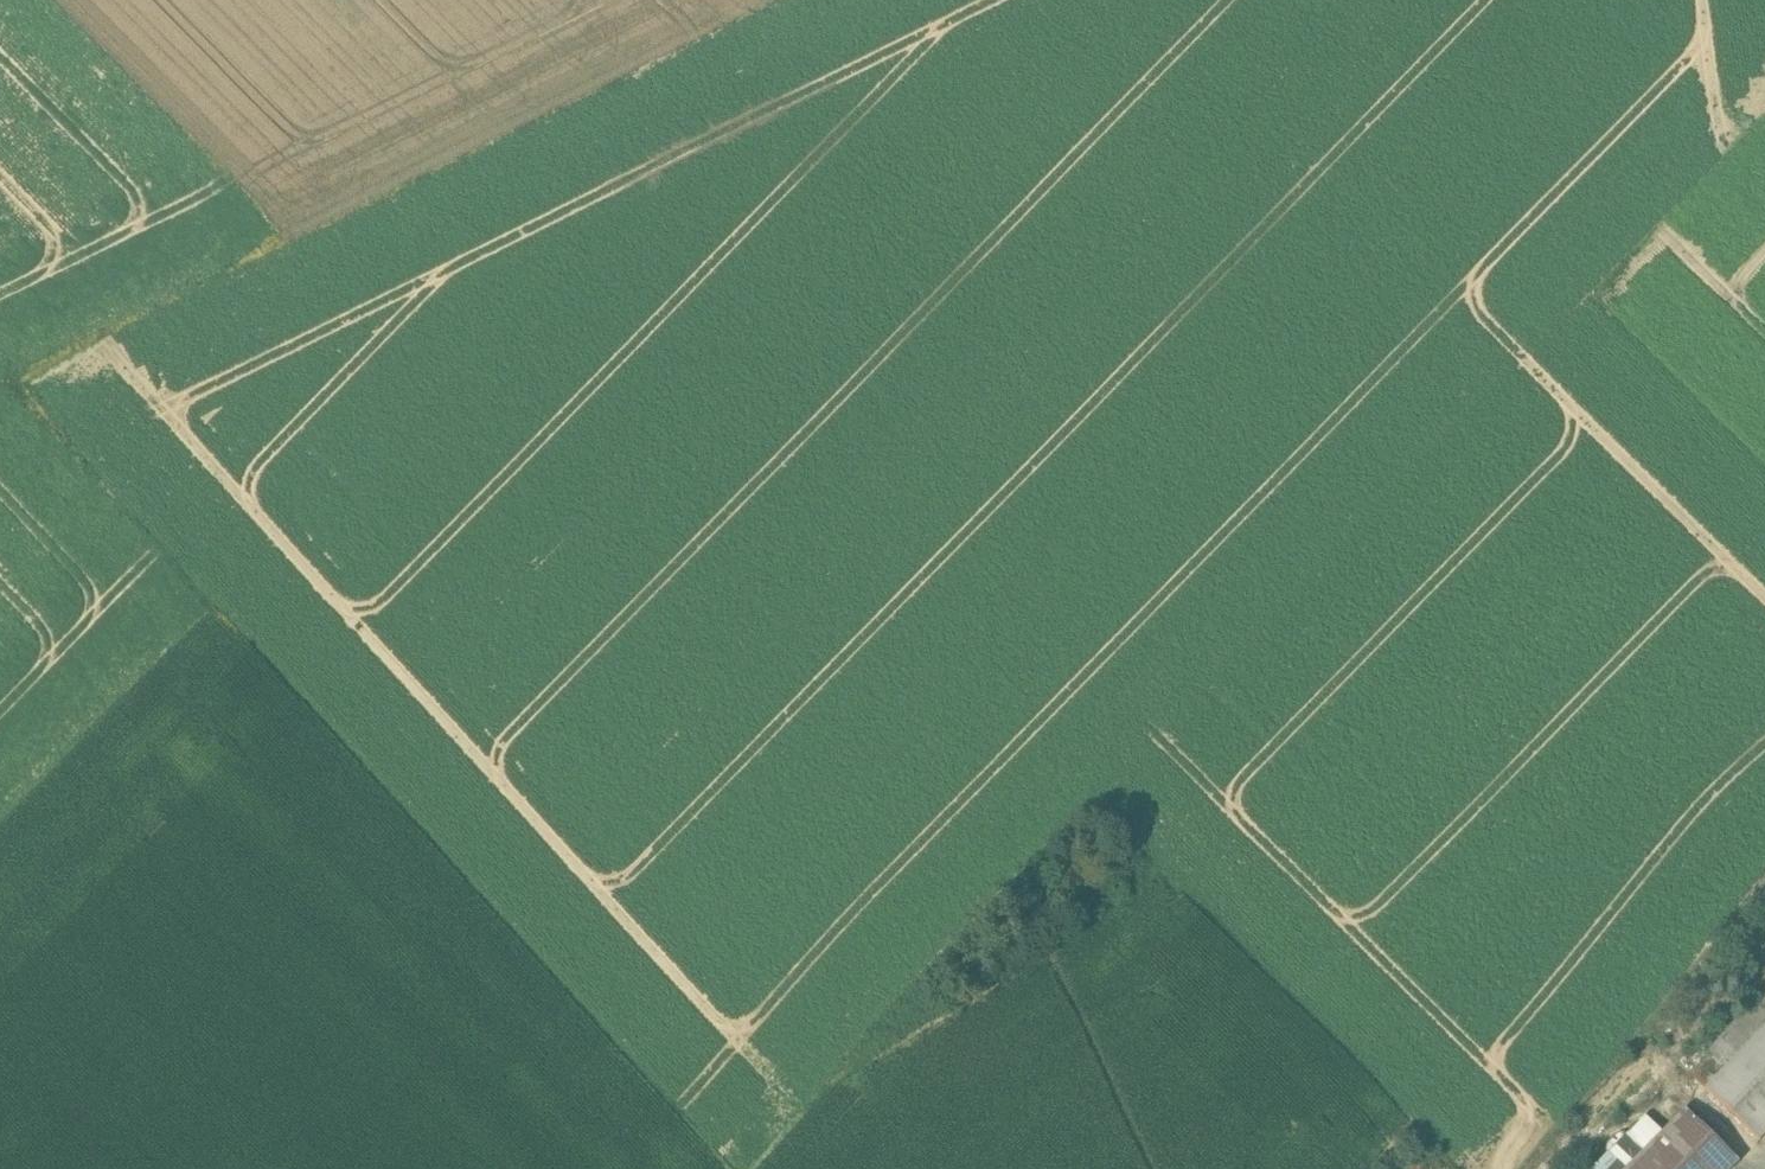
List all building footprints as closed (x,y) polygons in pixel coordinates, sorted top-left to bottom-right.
[(1698,1063),(1715,1080),(1705,1089),(1759,1142),(1764,1135),(1764,994),(1698,1063)] [(1627,1168),(1732,1168),(1739,1162),(1686,1110),(1627,1168)]
